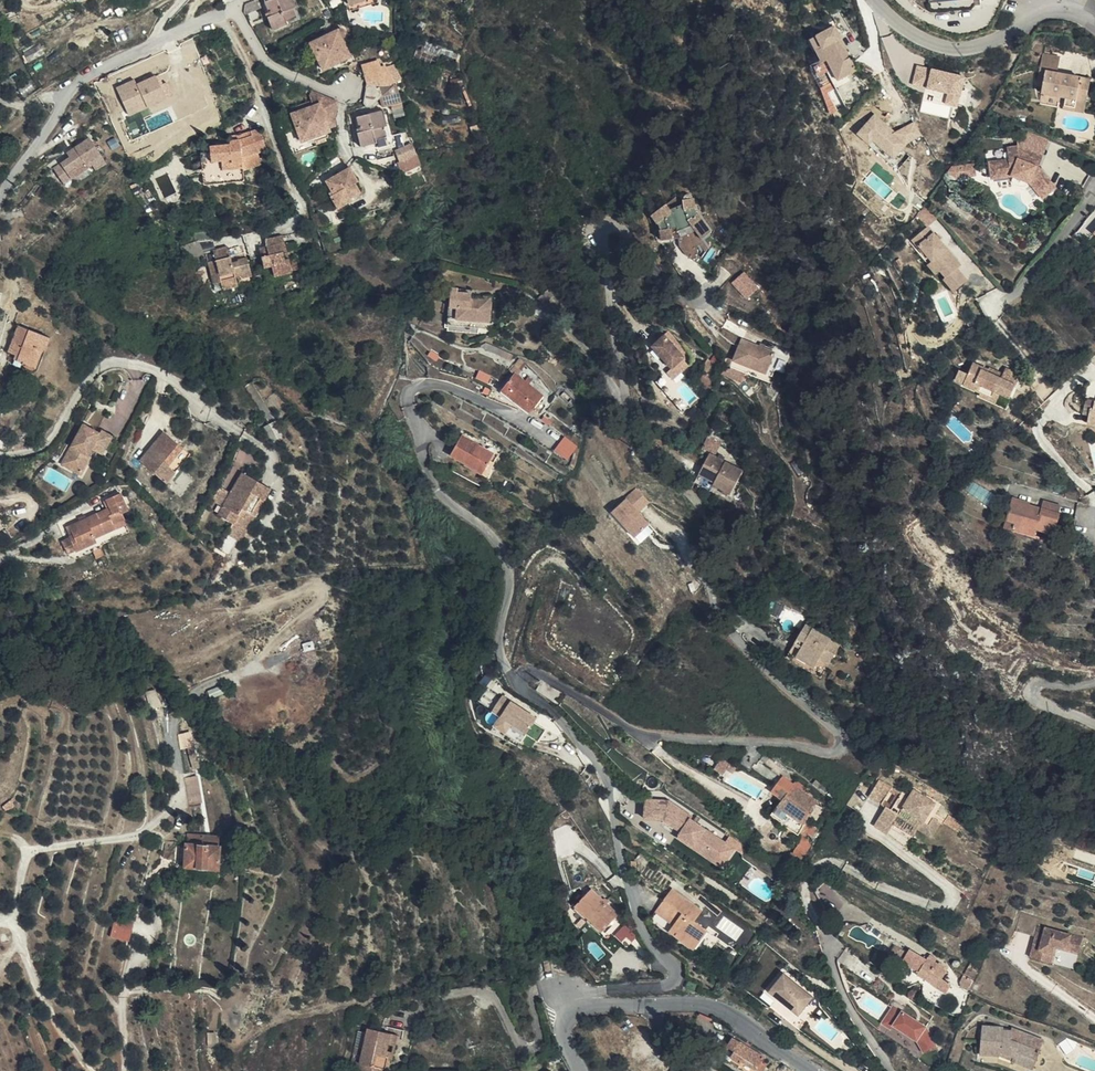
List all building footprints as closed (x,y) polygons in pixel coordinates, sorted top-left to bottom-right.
[(256,0),(244,6),(244,14),(245,15),(260,9),(256,0)] [(293,0),(264,0),(269,13),(266,14),(273,31),(288,25),(286,22),(297,17),(293,8),(296,7),(293,0)] [(840,40),(833,28),(809,40),(832,85),(856,72),(850,59),(847,61),(836,42),(840,40)] [(345,45),(338,30),(313,42),(318,53),(316,54),(324,70),(337,64),(336,60),(347,55),(343,46),(345,45)] [(850,59),(840,40),(836,42),(847,61),(850,59)] [(30,65),(39,59),(33,50),(24,56),(30,65)] [(1042,94),(1066,98),(1087,102),(1091,80),(1057,73),(1060,58),(1042,55),(1038,81),(1044,83),(1042,94)] [(383,78),(379,61),(362,66),(367,83),(383,78)] [(947,102),(961,105),(966,73),(917,65),(913,85),(948,91),(947,102)] [(167,98),(156,75),(138,83),(135,78),(117,86),(131,115),(167,98)] [(402,103),(396,84),(367,85),(363,103),(366,108),(371,106),(379,99),(382,107),(390,105),(402,103)] [(337,102),(316,93),(320,103),(325,119),(335,116),(337,102)] [(1087,102),(1066,98),(1064,109),(1085,113),(1087,102)] [(325,119),(320,103),(293,113),(298,124),(295,125),(302,142),(316,137),(315,133),(326,129),(323,120),(325,119)] [(402,103),(390,105),(392,111),(404,109),(402,103)] [(375,140),(386,137),(384,128),(387,127),(382,110),(356,117),(359,128),(356,129),(361,147),(376,143),(375,140)] [(911,119),(900,133),(876,112),(858,132),(894,163),(923,129),(911,119)] [(335,117),(335,116),(325,119),(323,120),(326,129),(328,135),(331,134),(336,129),(335,117)] [(260,127),(250,130),(252,135),(240,139),(230,140),(230,143),(210,146),(211,153),(212,162),(232,160),(233,164),(242,163),(242,159),(267,150),(260,127)] [(252,135),(250,130),(239,134),(229,135),(230,140),(240,139),(252,135)] [(117,136),(109,141),(113,148),(121,144),(117,136)] [(89,137),(68,152),(70,156),(54,168),(59,175),(67,170),(72,177),(92,162),(96,168),(106,161),(89,137)] [(1013,176),(1015,176),(1027,180),(1030,181),(1043,197),(1056,187),(1038,166),(1042,156),(1017,146),(1006,148),(1008,160),(989,162),(992,178),(1013,176)] [(66,150),(46,164),(51,170),(54,168),(70,156),(68,152),(66,150)] [(243,180),(242,163),(233,164),(232,160),(212,162),(211,153),(202,154),(205,184),(243,180)] [(398,162),(403,174),(421,166),(416,153),(398,162)] [(92,162),(72,177),(76,182),(96,168),(92,162)] [(398,162),(384,168),(403,174),(398,162)] [(956,165),(955,167),(950,173),(956,178),(978,174),(976,162),(956,165)] [(359,180),(350,166),(327,180),(333,189),(329,192),(340,208),(354,199),(352,196),(362,190),(356,182),(359,180)] [(72,177),(67,170),(59,175),(64,182),(72,177)] [(1027,180),(1015,176),(1014,183),(1015,186),(1017,188),(1020,189),(1023,189),(1025,187),(1027,180)] [(682,200),(682,203),(683,206),(672,212),(669,209),(665,204),(651,215),(653,217),(657,223),(658,227),(660,241),(672,239),(671,229),(676,228),(677,231),(690,225),(702,239),(711,232),(695,212),(695,208),(694,198),(689,194),(686,194),(684,195),(682,198),(682,200)] [(683,206),(682,203),(669,209),(672,212),(683,206)] [(319,214),(312,216),(315,222),(316,227),(322,225),(319,214)] [(913,239),(920,248),(922,246),(936,262),(940,258),(947,266),(941,271),(946,276),(943,278),(954,290),(967,279),(957,268),(961,264),(928,226),(913,239)] [(295,259),(289,261),(285,262),(283,251),(287,251),(284,242),(267,246),(267,248),(263,249),(264,255),(262,256),(265,268),(272,266),(273,273),(274,276),(292,272),(292,270),(297,269),(295,259)] [(922,246),(920,248),(916,252),(937,274),(941,271),(947,266),(940,258),(936,262),(922,246)] [(209,262),(213,277),(220,276),(221,282),(222,282),(223,288),(231,286),(230,282),(236,281),(235,277),(242,275),(243,277),(252,275),(247,257),(238,259),(238,261),(232,263),(228,247),(214,250),(216,260),(209,262)] [(267,274),(273,273),(272,266),(265,268),(267,274)] [(732,281),(747,299),(760,288),(746,270),(732,281)] [(238,286),(236,281),(230,282),(231,286),(223,288),(224,290),(238,286)] [(489,328),(490,310),(483,310),(484,300),(470,299),(471,290),(450,288),(448,325),(489,328)] [(564,320),(574,315),(564,296),(554,302),(564,320)] [(9,353),(17,356),(24,358),(22,363),(35,368),(42,350),(45,351),(50,338),(19,326),(9,353)] [(672,367),(686,355),(667,333),(654,344),(672,367)] [(737,362),(769,376),(773,365),(778,354),(746,341),(737,362)] [(510,361),(513,355),(487,342),(481,347),(510,361)] [(672,367),(671,368),(677,375),(692,363),(686,355),(672,367)] [(509,370),(513,374),(515,372),(518,375),(527,364),(520,359),(515,365),(514,363),(509,370)] [(1006,369),(1003,375),(1001,379),(989,374),(990,371),(973,363),(964,385),(981,393),(979,397),(996,403),(1000,394),(1010,398),(1021,375),(1006,369)] [(773,365),(769,376),(775,378),(780,368),(773,365)] [(677,375),(671,368),(659,377),(685,409),(690,404),(678,389),(684,384),(677,375)] [(1001,379),(1003,375),(991,369),(990,371),(989,374),(1001,379)] [(543,396),(529,384),(525,381),(518,375),(515,372),(513,374),(500,391),(529,414),(543,396)] [(1093,410),(1094,401),(1085,399),(1082,415),(1088,417),(1090,409),(1093,410)] [(1094,401),(1093,410),(1090,409),(1088,417),(1087,424),(1094,426),(1094,401)] [(83,424),(97,431),(106,415),(92,408),(83,424)] [(66,464),(65,465),(82,474),(91,456),(88,455),(92,447),(104,454),(113,436),(102,430),(100,433),(97,431),(83,424),(82,427),(72,451),(66,464)] [(63,464),(65,465),(66,464),(72,451),(82,427),(63,464)] [(165,482),(183,459),(171,448),(176,442),(163,430),(138,460),(165,482)] [(485,478),(497,456),(473,442),(474,441),(462,434),(450,455),(465,463),(464,465),(485,478)] [(722,440),(710,434),(710,436),(705,447),(716,452),(722,440)] [(171,448),(183,459),(189,453),(176,442),(171,448)] [(716,482),(714,485),(732,494),(744,470),(710,453),(700,474),(716,482)] [(258,489),(263,479),(249,472),(230,506),(245,514),(248,508),(261,515),(271,496),(258,489)] [(711,491),(714,485),(716,482),(700,474),(695,482),(711,491)] [(276,486),(263,479),(258,489),(271,496),(276,486)] [(649,502),(638,488),(610,511),(633,537),(647,524),(637,512),(649,502)] [(69,536),(76,551),(97,542),(96,538),(116,529),(114,524),(125,519),(123,513),(128,511),(121,493),(107,500),(112,513),(99,519),(97,514),(70,526),(73,534),(69,536)] [(1012,499),(1006,522),(1015,524),(1014,530),(1034,536),(1036,530),(1054,535),(1060,513),(1059,512),(1042,508),(1031,505),(1031,503),(1012,499)] [(1043,501),(1042,508),(1059,512),(1061,506),(1043,501)] [(245,514),(230,506),(225,515),(239,523),(234,534),(247,541),(261,515),(248,508),(245,514)] [(1006,522),(1005,527),(1004,530),(1013,533),(1014,530),(1015,524),(1006,522)] [(97,542),(76,551),(79,557),(100,548),(97,542)] [(764,617),(776,623),(778,616),(767,610),(764,617)] [(806,624),(794,644),(801,648),(793,661),(812,672),(820,659),(829,664),(841,644),(806,624)] [(801,648),(794,644),(787,658),(793,661),(801,648)] [(821,678),(829,664),(820,659),(812,672),(821,678)] [(224,684),(210,689),(213,697),(227,691),(224,684)] [(484,720),(504,733),(510,722),(526,732),(525,735),(536,742),(544,729),(532,722),(534,718),(498,697),(484,720)] [(526,732),(510,722),(504,733),(520,743),(525,735),(526,732)] [(191,732),(180,734),(182,747),(194,745),(191,732)] [(200,768),(193,746),(187,748),(193,770),(200,768)] [(739,763),(750,769),(754,763),(743,756),(739,763)] [(201,802),(197,777),(185,778),(190,804),(201,802)] [(780,804),(772,815),(787,824),(786,826),(799,835),(800,833),(801,832),(811,838),(813,835),(803,828),(820,803),(781,777),(771,791),(783,799),(780,804)] [(883,804),(893,787),(881,779),(870,795),(883,804)] [(902,793),(893,787),(883,804),(886,807),(891,810),(902,793)] [(910,798),(902,793),(891,810),(886,807),(874,825),(887,834),(893,824),(911,836),(917,828),(921,822),(929,826),(934,819),(940,823),(943,825),(946,821),(931,811),(936,805),(915,790),(910,798)] [(724,848),(689,823),(662,805),(640,806),(641,825),(661,824),(659,829),(677,840),(691,849),(693,845),(706,853),(702,860),(712,867),(724,848)] [(931,837),(940,823),(934,819),(929,826),(921,822),(917,828),(931,837)] [(218,869),(220,837),(188,835),(185,867),(218,869)] [(677,840),(675,843),(689,852),(702,860),(706,853),(693,845),(691,849),(677,840)] [(174,860),(176,842),(166,841),(164,859),(174,860)] [(720,872),(732,853),(724,848),(712,867),(720,872)] [(711,908),(715,904),(690,885),(687,890),(711,908)] [(576,906),(577,907),(602,930),(604,931),(619,914),(608,904),(610,902),(606,898),(604,900),(592,889),(576,906)] [(679,928),(674,934),(685,942),(690,936),(699,944),(709,931),(695,921),(702,911),(672,889),(656,911),(674,925),(679,928)] [(602,930),(577,907),(575,909),(600,932),(602,930)] [(129,941),(134,922),(115,918),(111,937),(129,941)] [(1032,939),(1036,922),(1018,918),(1014,934),(1032,939)] [(1084,933),(1036,922),(1032,939),(1034,939),(1029,959),(1051,964),(1055,946),(1079,952),(1084,933)] [(638,936),(627,924),(622,929),(633,938),(638,936)] [(674,925),(670,931),(674,934),(679,928),(674,925)] [(685,942),(695,949),(699,944),(690,936),(685,942)] [(722,958),(728,949),(720,943),(713,951),(722,958)] [(1079,952),(1055,946),(1051,964),(1075,970),(1079,952)] [(939,976),(942,979),(947,971),(945,969),(946,966),(940,962),(939,963),(929,957),(927,959),(910,950),(903,962),(919,973),(917,975),(934,985),(939,976)] [(770,992),(779,999),(800,1016),(816,997),(786,972),(770,992)] [(952,984),(942,979),(939,976),(934,985),(947,993),(952,984)] [(779,999),(773,1006),(802,1030),(824,1003),(816,997),(800,1016),(779,999)] [(928,1027),(894,1006),(888,1016),(897,1022),(894,1026),(919,1042),(925,1054),(938,1046),(928,1027)] [(897,1022),(888,1016),(882,1024),(892,1030),(894,1026),(897,1022)] [(981,1054),(1001,1057),(1002,1052),(1014,1057),(1013,1061),(1034,1069),(1043,1042),(1011,1030),(1004,1030),(1004,1027),(983,1026),(981,1054)] [(397,1035),(368,1029),(364,1049),(362,1056),(359,1070),(380,1070),(381,1069),(386,1070),(389,1060),(385,1059),(388,1046),(395,1047),(397,1035)] [(216,1046),(216,1033),(208,1033),(208,1047),(216,1046)] [(733,1038),(728,1047),(727,1047),(722,1055),(730,1060),(731,1058),(741,1064),(743,1061),(758,1070),(764,1070),(768,1064),(763,1061),(765,1057),(733,1038)] [(392,1061),(395,1047),(388,1046),(385,1059),(389,1060),(392,1061)] [(362,1056),(364,1049),(355,1047),(354,1054),(362,1056)] [(1002,1052),(1001,1057),(1013,1061),(1014,1057),(1002,1052)]
